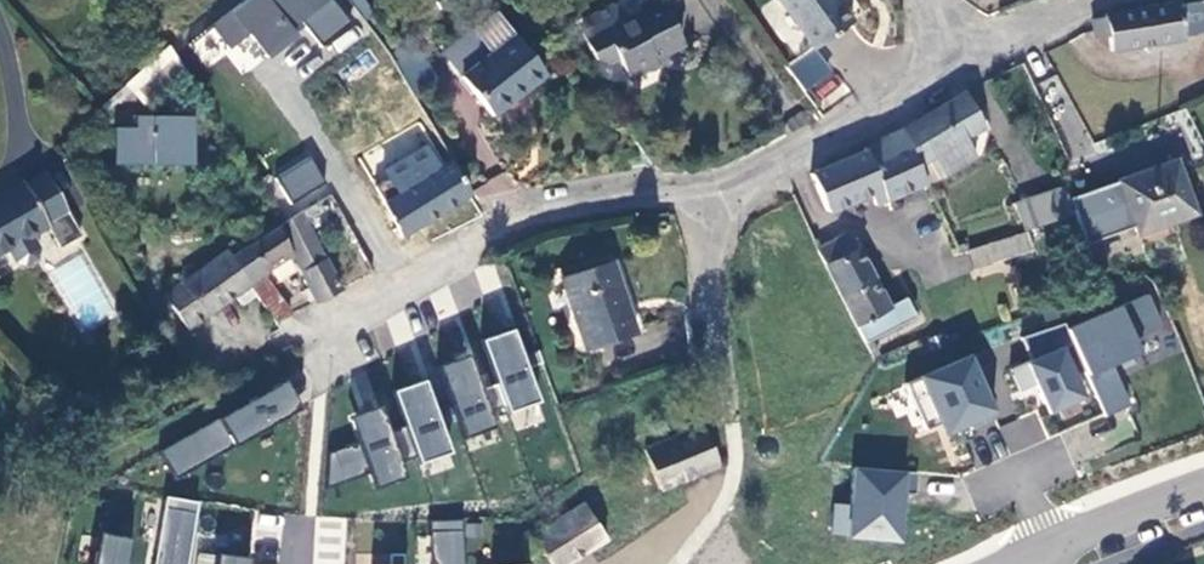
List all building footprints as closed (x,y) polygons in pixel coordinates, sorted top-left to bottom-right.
[(352,20),(337,0),(242,0),(187,41),(207,67),(226,54),(244,77),(309,29),(330,57),(353,40),(343,27),(352,20)] [(660,0),(659,0),(625,18),(620,9),(610,7),(589,17),(592,27),(583,35),(597,62),(611,65),(620,60),(632,78),(658,63),(656,57),(684,42),(660,0)] [(851,23),(835,0),(779,0),(813,49),(851,23)] [(1191,36),(1203,33),(1203,14),(1202,1),(1178,5),(1178,1),(1106,13),(1106,17),(1092,20),(1093,31),(1095,38),(1109,37),(1113,52),(1185,39),(1184,36),(1191,36)] [(491,54),(514,36),(495,12),(470,31),(491,54)] [(494,115),(545,74),(514,36),(491,54),(470,31),(442,53),(494,115)] [(1058,75),(1042,81),(1056,119),(1072,112),(1058,75)] [(984,127),(964,93),(903,128),(919,164),(923,163),(934,157),(945,176),(977,156),(967,137),(984,127)] [(407,164),(408,166),(417,180),(447,162),(421,123),(423,122),(407,98),(391,107),(409,137),(402,141),(413,159),(407,164)] [(396,147),(373,113),(358,123),(380,157),(396,147)] [(135,127),(116,127),(116,165),(196,166),(196,116),(135,115),(135,127)] [(811,174),(828,212),(872,193),(876,205),(928,182),(919,164),(903,128),(864,148),(864,151),(811,174)] [(289,203),(325,187),(311,156),(275,172),(289,203)] [(933,182),(945,176),(934,157),(923,163),(933,182)] [(453,205),(471,194),(451,160),(447,162),(417,180),(401,190),(402,191),(386,203),(404,236),(453,205)] [(1117,181),(1138,234),(1194,213),(1173,161),(1117,181)] [(393,176),(401,190),(417,180),(408,166),(393,176)] [(61,247),(82,235),(47,172),(26,184),(24,181),(0,195),(0,253),(49,225),(61,247)] [(484,207),(514,188),(504,172),(474,191),(484,207)] [(1016,203),(1025,231),(1074,214),(1063,187),(1016,203)] [(458,215),(476,203),(474,200),(471,194),(453,205),(458,215)] [(316,241),(301,213),(294,217),(309,244),(316,241)] [(293,258),(300,272),(325,259),(316,241),(309,244),(294,217),(287,221),(247,245),(267,274),(293,258)] [(1025,231),(967,250),(974,269),(1031,250),(1025,231)] [(845,236),(817,250),(865,342),(915,317),(905,297),(888,306),(854,240),(845,236)] [(394,248),(396,251),(400,258),(416,249),(410,239),(394,248)] [(250,285),(267,274),(247,245),(229,255),(250,285)] [(236,295),(250,285),(229,255),(226,251),(166,294),(189,329),(236,295)] [(309,288),(315,302),(342,288),(325,259),(300,272),(309,288)] [(636,333),(613,261),(563,278),(586,349),(636,333)] [(294,313),(288,305),(267,274),(250,285),(258,296),(277,323),(294,313)] [(244,306),(258,296),(250,285),(236,295),(244,306)] [(1147,292),(1064,325),(1073,345),(1100,411),(1126,400),(1110,363),(1138,351),(1132,338),(1160,327),(1147,292)] [(479,336),(504,408),(535,397),(509,325),(479,336)] [(1062,350),(1073,345),(1064,325),(1021,339),(1031,362),(1011,371),(1020,393),(1035,386),(1047,415),(1083,400),(1062,350)] [(938,420),(942,432),(995,409),(969,350),(917,372),(919,376),(905,381),(924,425),(938,420)] [(435,362),(460,435),(491,424),(465,351),(435,362)] [(404,423),(416,454),(417,461),(448,452),(424,378),(392,390),(404,423)] [(289,380),(161,448),(175,474),(303,407),(289,380)] [(328,451),(326,487),(369,471),(374,486),(405,476),(399,459),(416,454),(404,423),(389,429),(379,403),(348,415),(357,440),(328,451)] [(1038,411),(1000,424),(1009,451),(1047,438),(1038,411)] [(677,482),(720,465),(702,424),(645,450),(650,462),(662,488),(677,482)] [(832,502),(830,533),(901,540),(905,492),(915,493),(917,472),(852,466),(848,503),(832,502)] [(154,563),(186,563),(197,501),(166,496),(154,563)] [(534,536),(547,555),(553,563),(568,563),(575,560),(592,550),(608,538),(586,503),(534,536)] [(429,563),(462,563),(460,519),(427,520),(429,563)] [(91,563),(124,563),(130,536),(98,530),(91,563)] [(215,563),(247,563),(248,555),(216,551),(215,563)]
